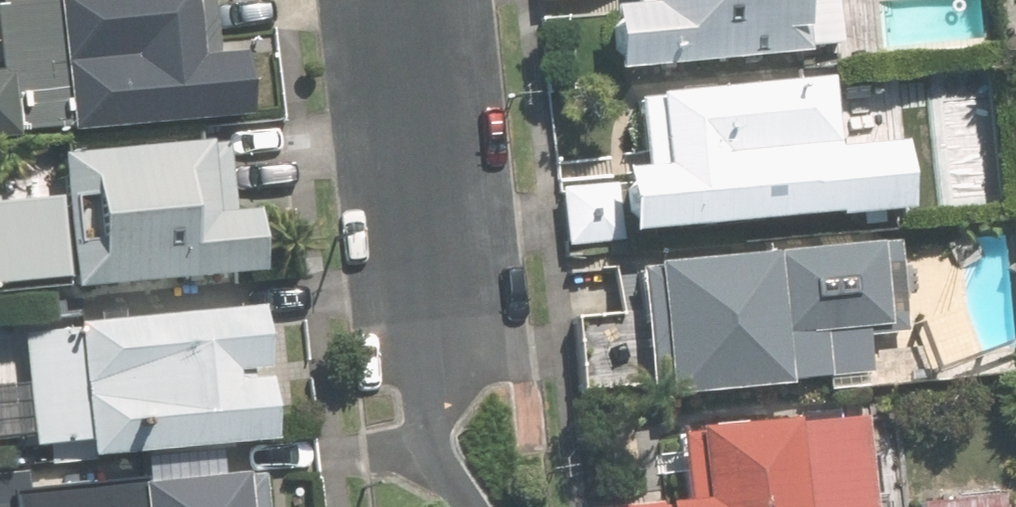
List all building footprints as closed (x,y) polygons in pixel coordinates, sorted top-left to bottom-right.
[(0,66),(0,132),(258,109),(252,44),(223,47),(218,0),(0,0),(0,6),(5,66),(0,66)] [(625,62),(847,44),(843,0),(623,0),(620,0),(625,62)] [(634,160),(639,225),(920,202),(914,137),(846,142),(840,72),(647,88),(653,159),(634,160)] [(81,282),(271,265),(265,203),(239,205),(233,134),(69,148),(81,282)] [(570,242),(628,237),(623,178),(565,183),(570,242)] [(76,272),(69,191),(0,197),(0,279),(76,272)] [(904,236),(643,258),(655,389),(877,370),(873,330),(911,327),(904,236)] [(95,436),(97,450),(284,434),(272,299),(28,321),(39,441),(95,436)] [(600,506),(880,506),(871,408),(683,424),(689,496),(600,503),(600,506)] [(268,466),(20,488),(21,506),(272,506),(268,466)] [(924,506),(1011,506),(1010,493),(923,500),(924,506)]
